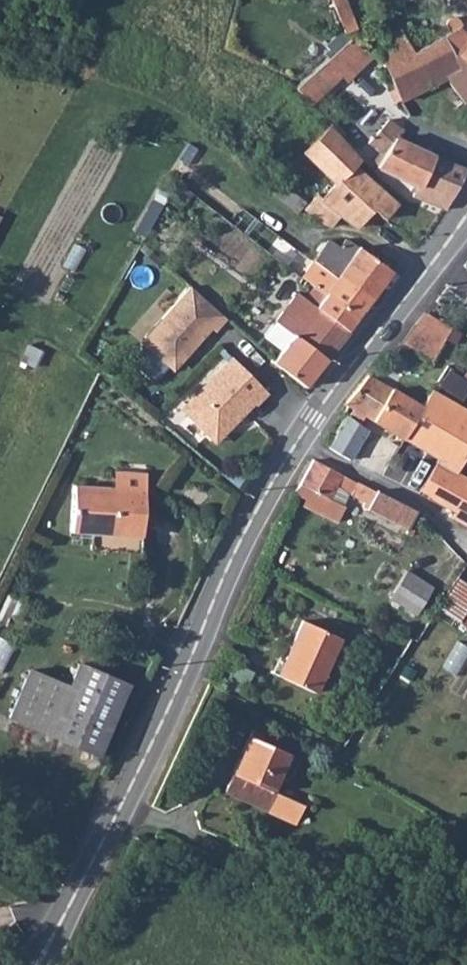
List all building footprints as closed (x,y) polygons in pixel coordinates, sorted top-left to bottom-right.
[(447,18),(444,17),(441,18),(440,21),(441,24),(445,31),(439,35),(464,68),(466,72),(466,35),(447,18)] [(378,33),(382,48),(367,58),(379,66),(394,100),(441,78),(464,68),(439,35),(411,54),(396,28),(378,33)] [(334,44),(326,51),(294,80),(288,88),(305,106),(357,54),(334,44)] [(464,68),(441,78),(456,106),(466,92),(466,72),(464,68)] [(390,143),(392,133),(370,125),(360,142),(365,147),(375,154),(370,166),(408,181),(404,189),(409,193),(407,196),(429,208),(438,184),(420,177),(427,158),(390,143)] [(323,126),(296,153),(323,181),(308,197),(333,217),(346,228),(363,206),(376,217),(390,202),(348,164),(354,157),(353,156),(323,126)] [(452,195),(455,183),(461,170),(427,158),(420,177),(438,184),(429,208),(440,213),(452,195)] [(304,257),(364,304),(385,274),(336,240),(331,247),(319,240),(304,257)] [(302,283),(307,286),(318,295),(351,321),(364,304),(304,257),(292,274),(296,277),(293,281),(299,286),(302,283)] [(181,285),(136,336),(137,345),(161,367),(179,346),(182,349),(202,327),(206,330),(217,317),(181,285)] [(307,307),(318,295),(307,286),(296,298),(287,293),(265,319),(283,334),(265,359),(262,362),(297,389),(341,334),(307,307)] [(307,307),(341,334),(351,321),(318,295),(307,307)] [(409,317),(391,342),(406,352),(422,327),(409,317)] [(229,360),(187,409),(188,418),(214,440),(230,422),(233,425),(251,404),(253,406),(262,395),(229,360)] [(413,405),(362,374),(340,403),(346,406),(340,417),(356,427),(362,416),(395,435),(413,405)] [(424,388),(413,405),(395,435),(418,448),(437,459),(443,462),(451,467),(466,439),(466,411),(424,388)] [(325,443),(342,452),(358,429),(356,427),(340,417),(325,443)] [(230,422),(214,440),(218,443),(233,425),(230,422)] [(412,459),(437,474),(441,467),(443,462),(437,459),(418,448),(412,459)] [(399,530),(410,509),(371,488),(368,489),(306,461),(288,493),(295,497),(293,504),(331,519),(337,504),(332,500),(338,488),(363,500),(359,508),(361,510),(399,530)] [(463,481),(441,467),(437,474),(423,495),(446,509),(463,481)] [(121,474),(120,493),(146,494),(147,474),(121,474)] [(444,514),(466,530),(466,483),(463,481),(446,509),(444,514)] [(120,493),(76,491),(74,535),(145,536),(146,494),(120,493)] [(408,612),(425,586),(398,568),(381,594),(408,612)] [(431,605),(448,616),(464,582),(452,573),(431,605)] [(448,616),(466,589),(466,584),(464,582),(448,616)] [(277,653),(279,653),(270,671),(306,688),(333,633),(295,615),(277,653)] [(71,692),(38,675),(15,719),(95,762),(129,690),(84,666),(71,692)] [(294,800),(267,788),(285,752),(253,737),(256,730),(245,725),(215,786),(286,819),(294,800)]
